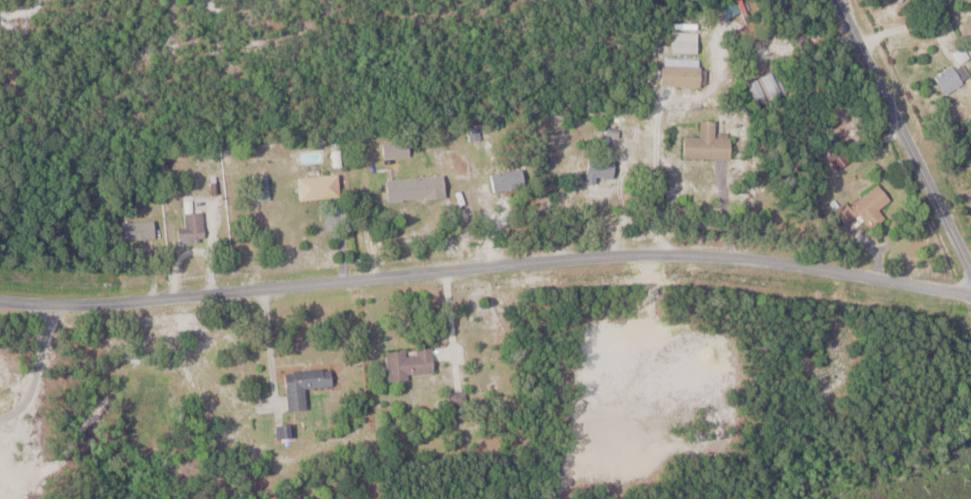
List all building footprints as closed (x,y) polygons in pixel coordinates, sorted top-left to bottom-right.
[(967,47),(956,53),(963,62),(970,57),(970,54),(967,47)] [(706,60),(666,60),(666,86),(706,86),(706,60)] [(970,83),(970,76),(969,65),(940,71),(944,89),(970,83)] [(760,78),(772,103),(792,93),(780,69),(760,78)] [(705,120),(705,136),(687,136),(687,157),(736,157),(736,132),(720,132),(721,120),(705,120)] [(474,140),(483,140),(483,127),(473,128),(474,140)] [(419,156),(416,137),(385,142),(389,161),(419,156)] [(831,155),(841,169),(854,159),(843,146),(831,155)] [(619,156),(591,156),(591,183),(600,183),(600,177),(619,177),(619,156)] [(527,168),(493,174),(496,192),(530,186),(527,168)] [(301,176),(302,198),(344,196),(343,174),(301,176)] [(390,178),(391,200),(450,198),(449,175),(390,178)] [(894,199),(883,183),(853,205),(871,231),(889,218),(882,208),(894,199)] [(130,238),(155,238),(155,216),(130,216),(130,238)] [(390,350),(392,375),(438,371),(436,346),(390,350)] [(291,409),(310,407),(309,386),(336,384),(334,366),(289,369),(291,409)] [(294,422),(278,423),(279,436),(295,435),(294,422)]
